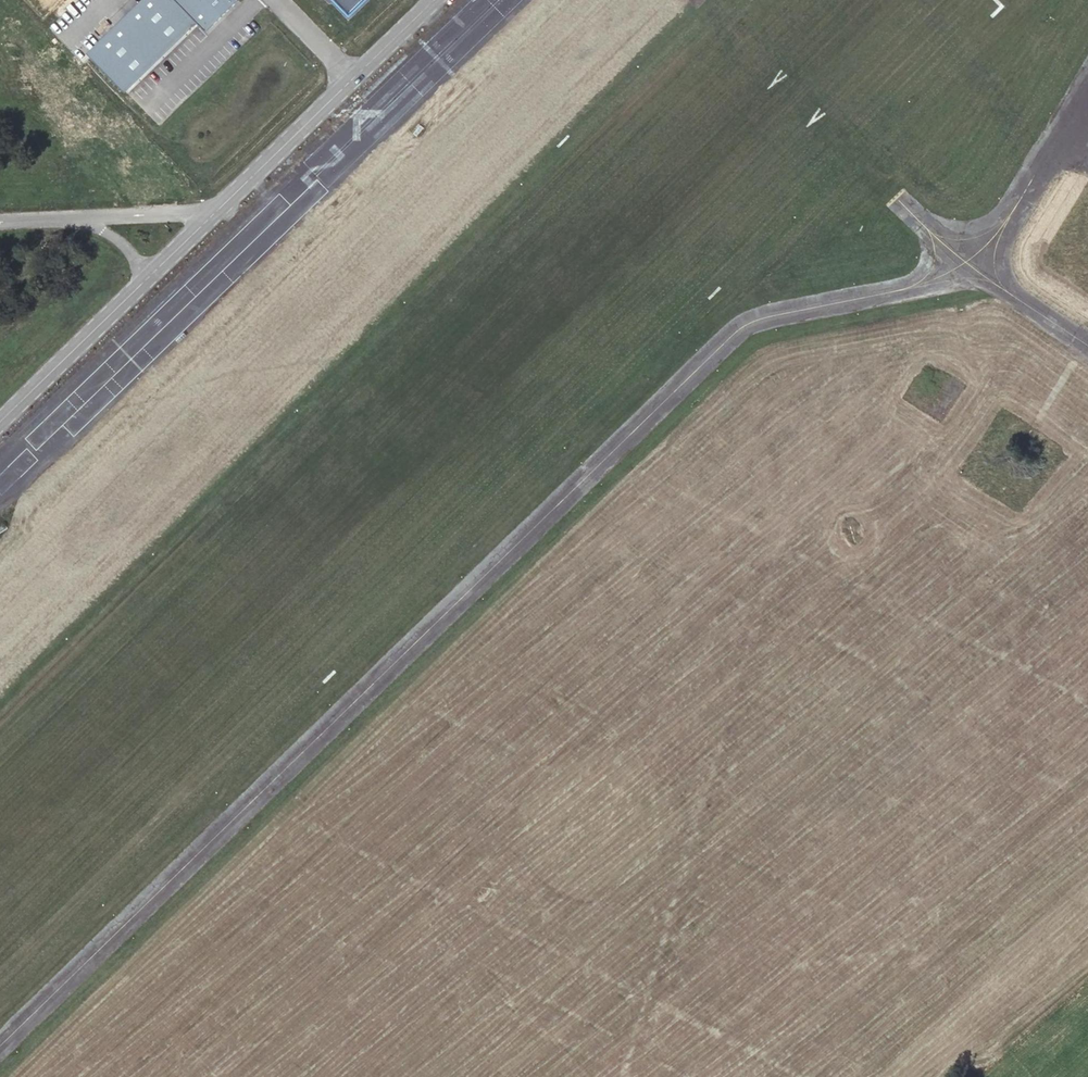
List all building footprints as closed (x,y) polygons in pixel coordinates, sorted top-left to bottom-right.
[(239,0),(148,0),(91,55),(125,90),(196,21),(206,32),(239,0)] [(348,15),(364,0),(334,0),(348,15)]
